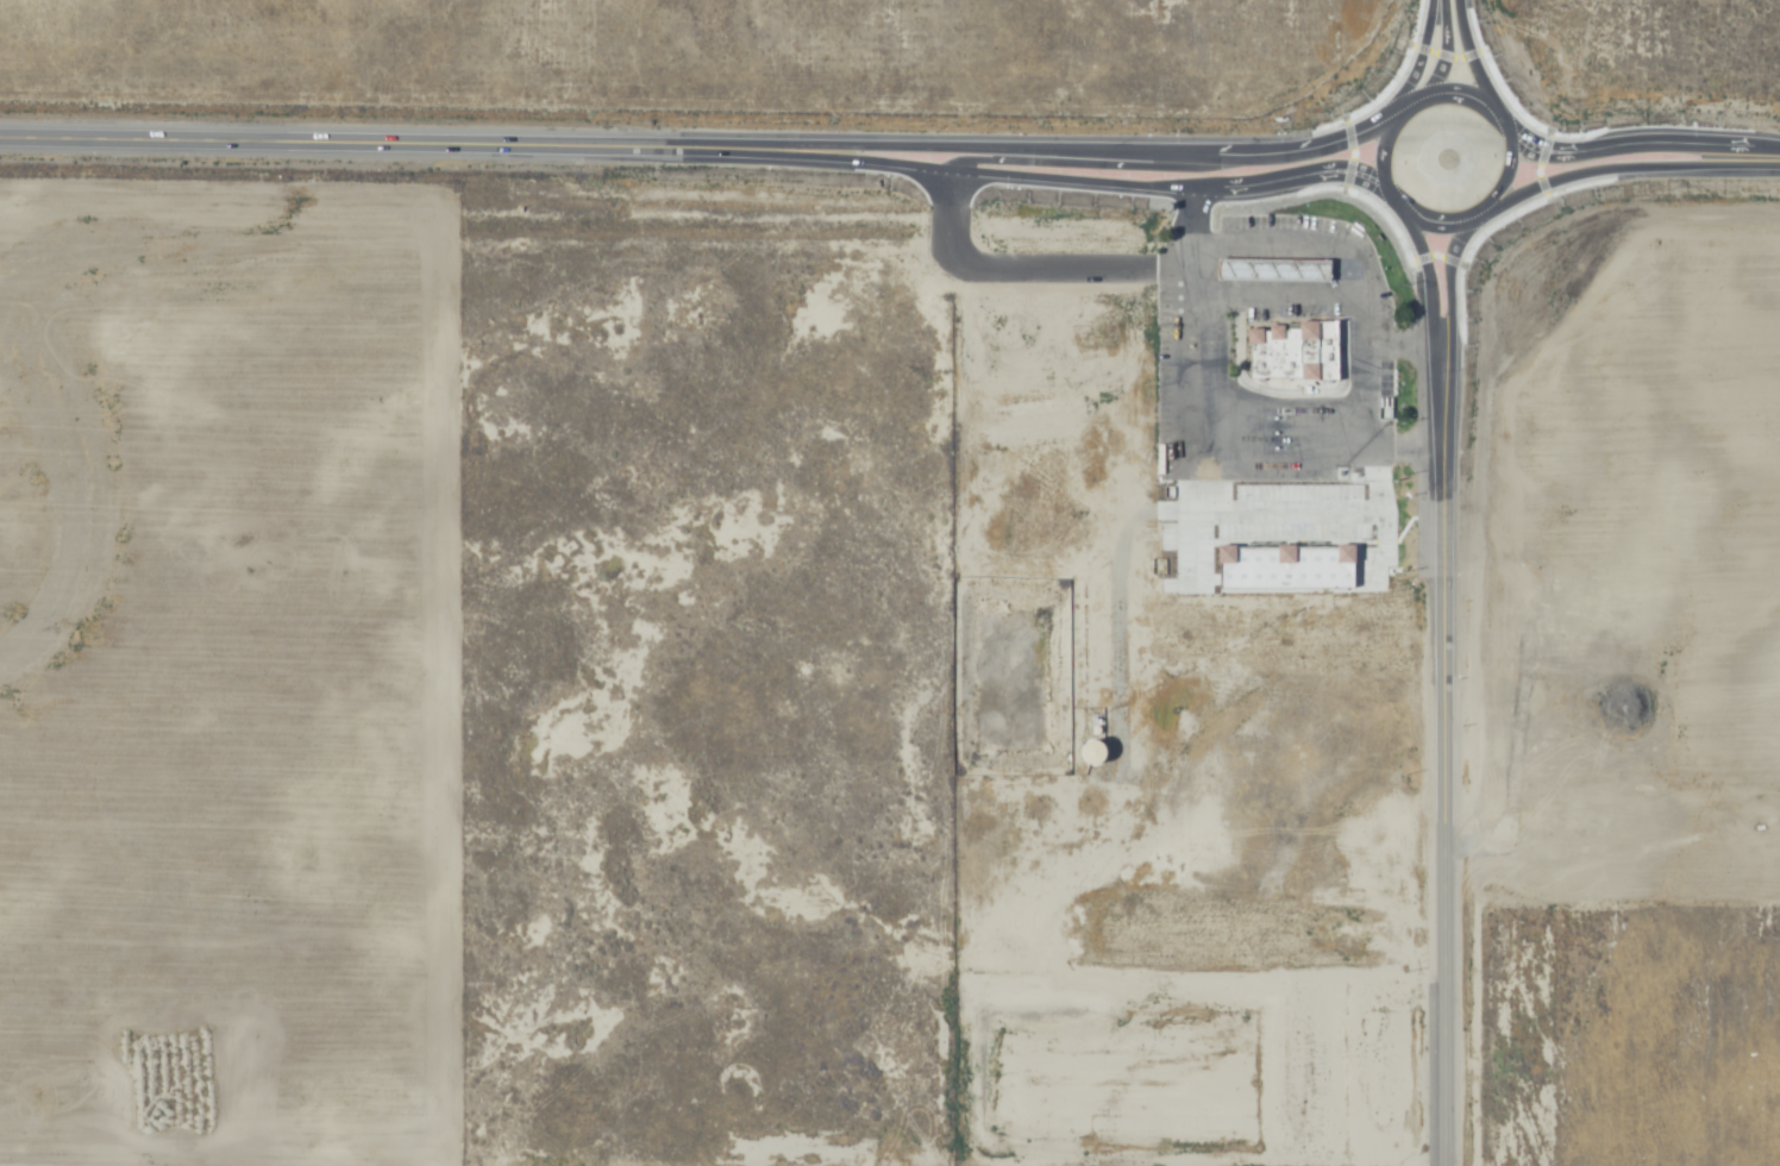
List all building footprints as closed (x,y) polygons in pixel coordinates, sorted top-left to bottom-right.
[(1217,258),(1217,282),(1333,284),(1334,259),(1217,258)] [(1245,327),(1264,327),(1264,332),(1271,332),(1271,326),(1286,326),(1286,330),(1300,330),(1300,321),(1318,321),(1320,380),(1245,380),(1245,327)]
